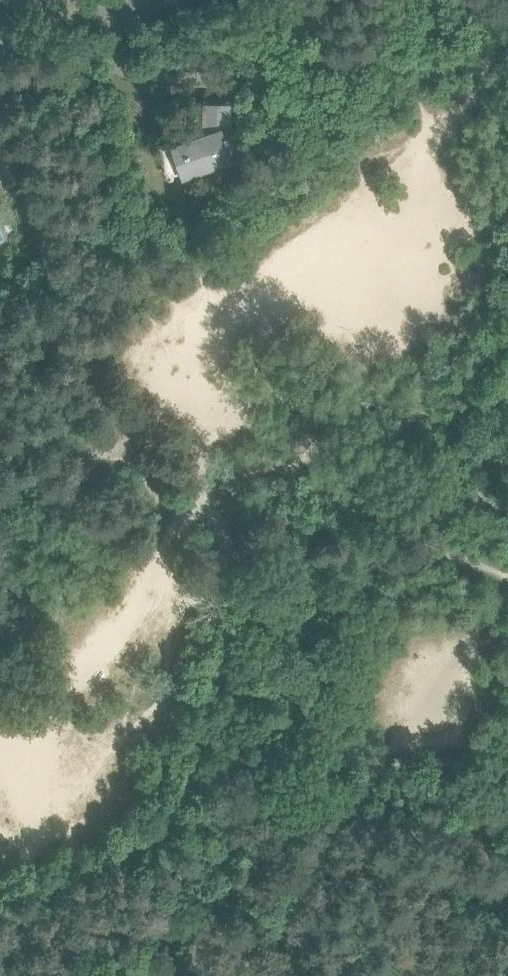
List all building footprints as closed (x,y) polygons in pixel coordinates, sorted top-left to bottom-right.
[(228,142),(227,137),(229,137),(229,105),(204,104),(204,98),(203,98),(203,129),(198,138),(176,146),(170,147),(182,179),(232,161),(225,142),(228,142)]
